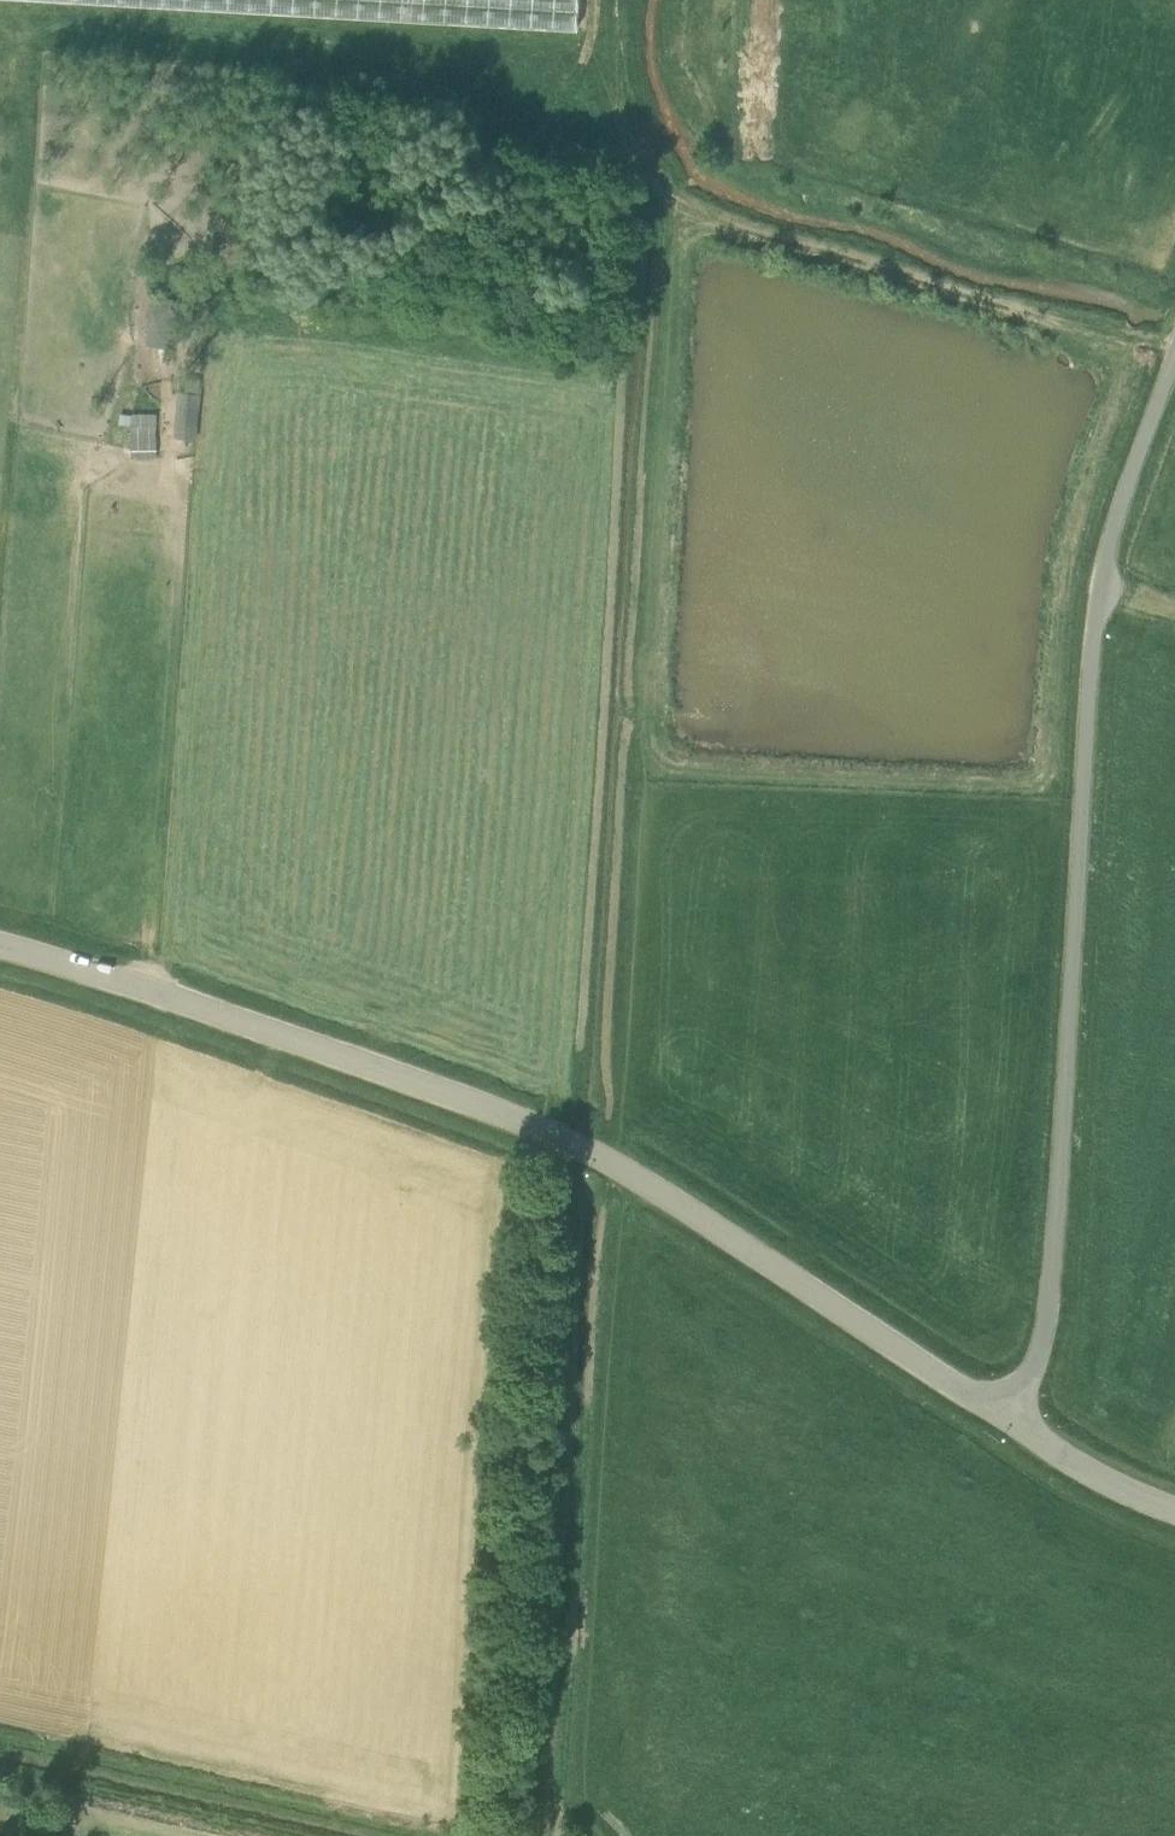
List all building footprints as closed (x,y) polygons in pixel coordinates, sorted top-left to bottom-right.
[(315,16),(316,16),(577,30),(578,0),(29,0),(315,16)] [(149,344),(173,344),(173,300),(150,299),(149,344)] [(178,395),(176,438),(198,440),(201,397),(178,395)] [(132,409),(133,458),(157,458),(156,408),(132,409)]
